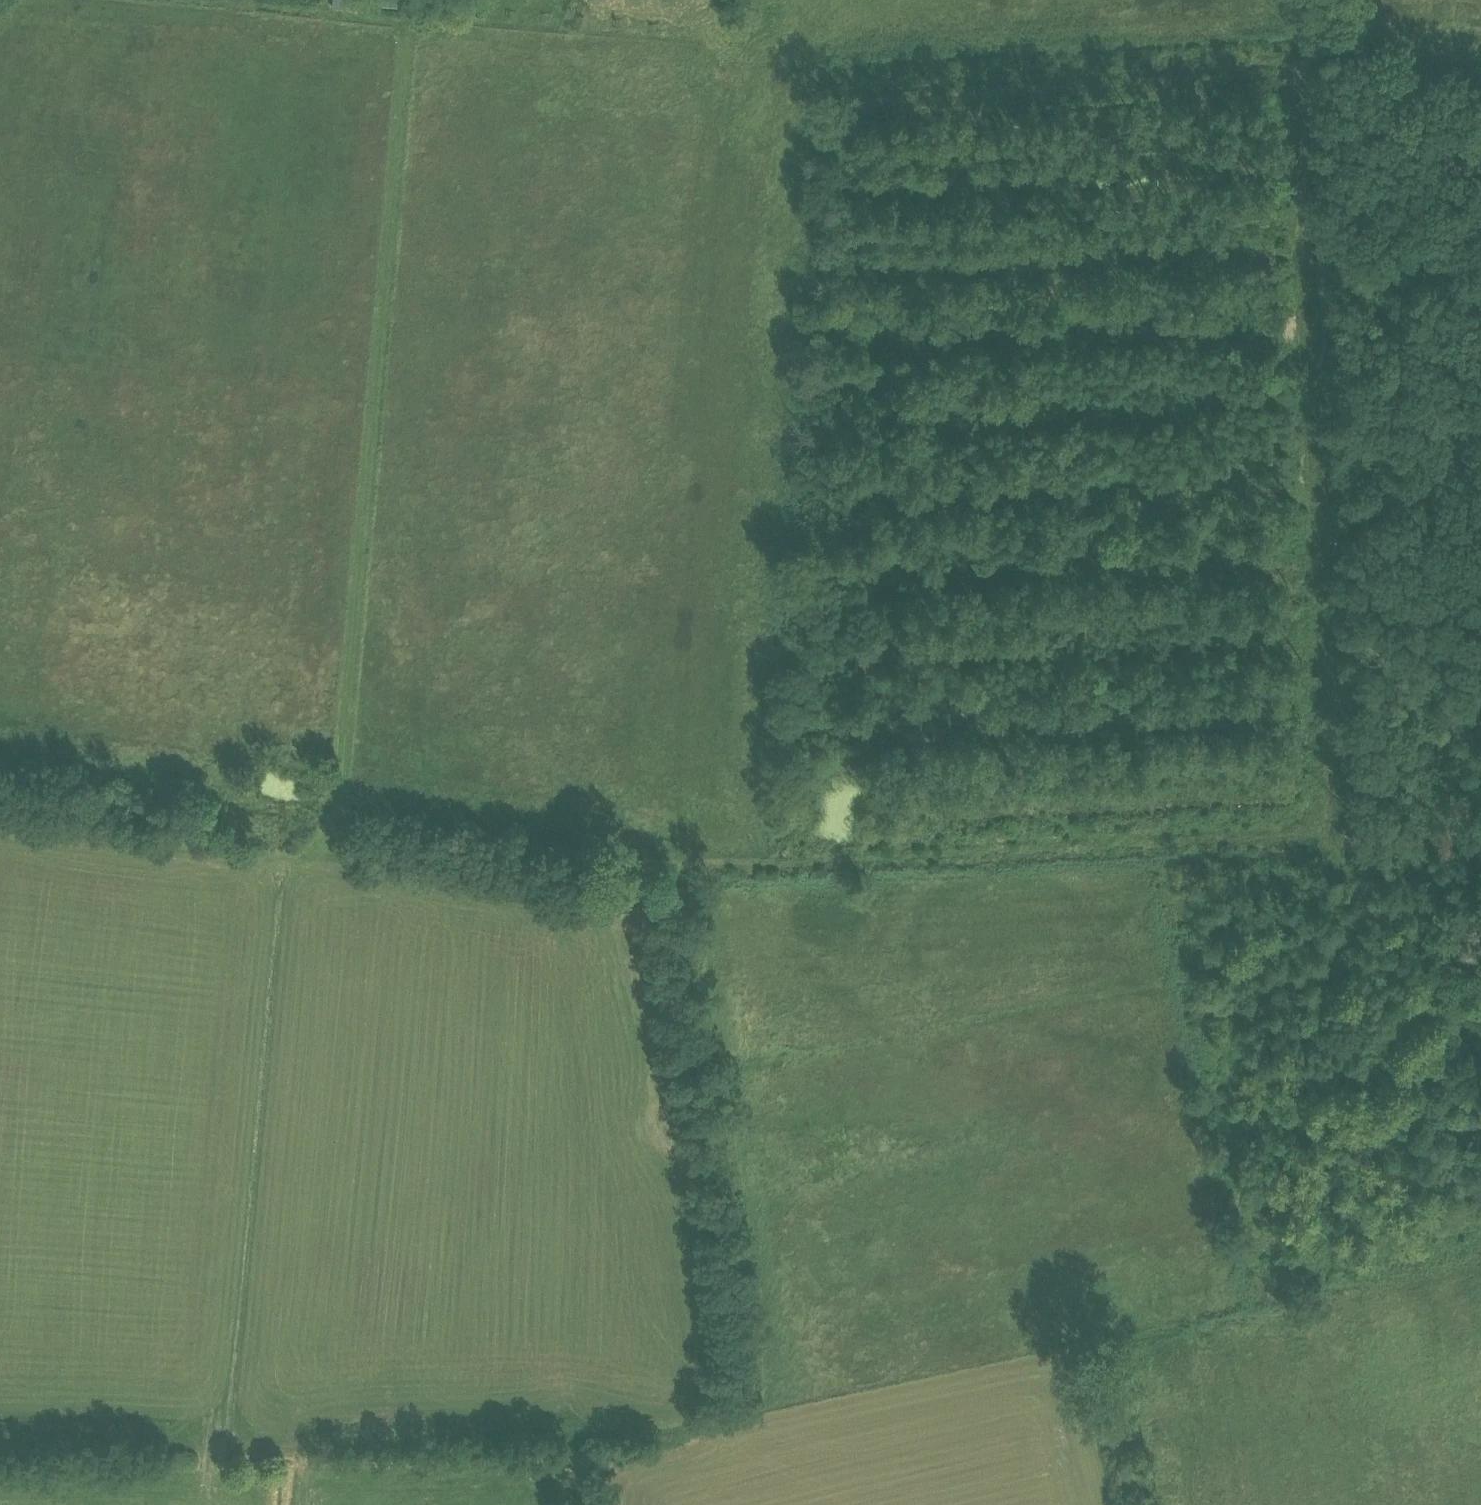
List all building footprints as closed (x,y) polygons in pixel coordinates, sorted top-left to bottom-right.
[(356,8),(356,0),(333,0),(333,6),(356,8)]
